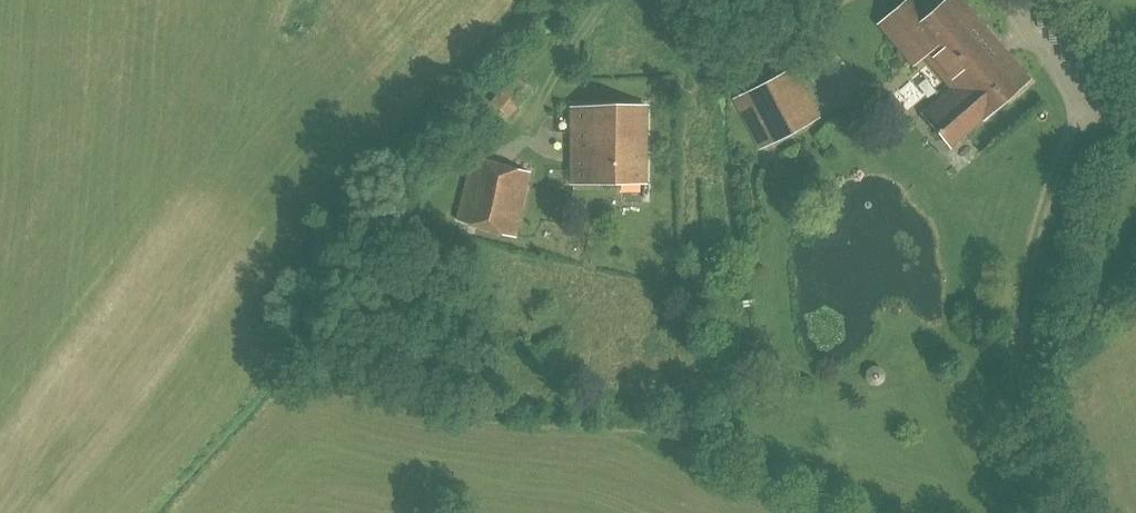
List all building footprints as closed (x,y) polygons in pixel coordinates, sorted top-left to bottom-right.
[(885,19),(919,59),(930,50),(962,89),(928,118),(951,146),(1029,79),(962,0),(946,0),(929,15),(916,0),(907,0),(885,19)] [(822,116),(796,66),(741,95),(767,145),(822,116)] [(536,88),(517,72),(493,100),(512,116),(536,88)] [(645,183),(646,105),(573,107),(572,183),(645,183)] [(472,155),(455,223),(517,237),(533,171),(472,155)]
